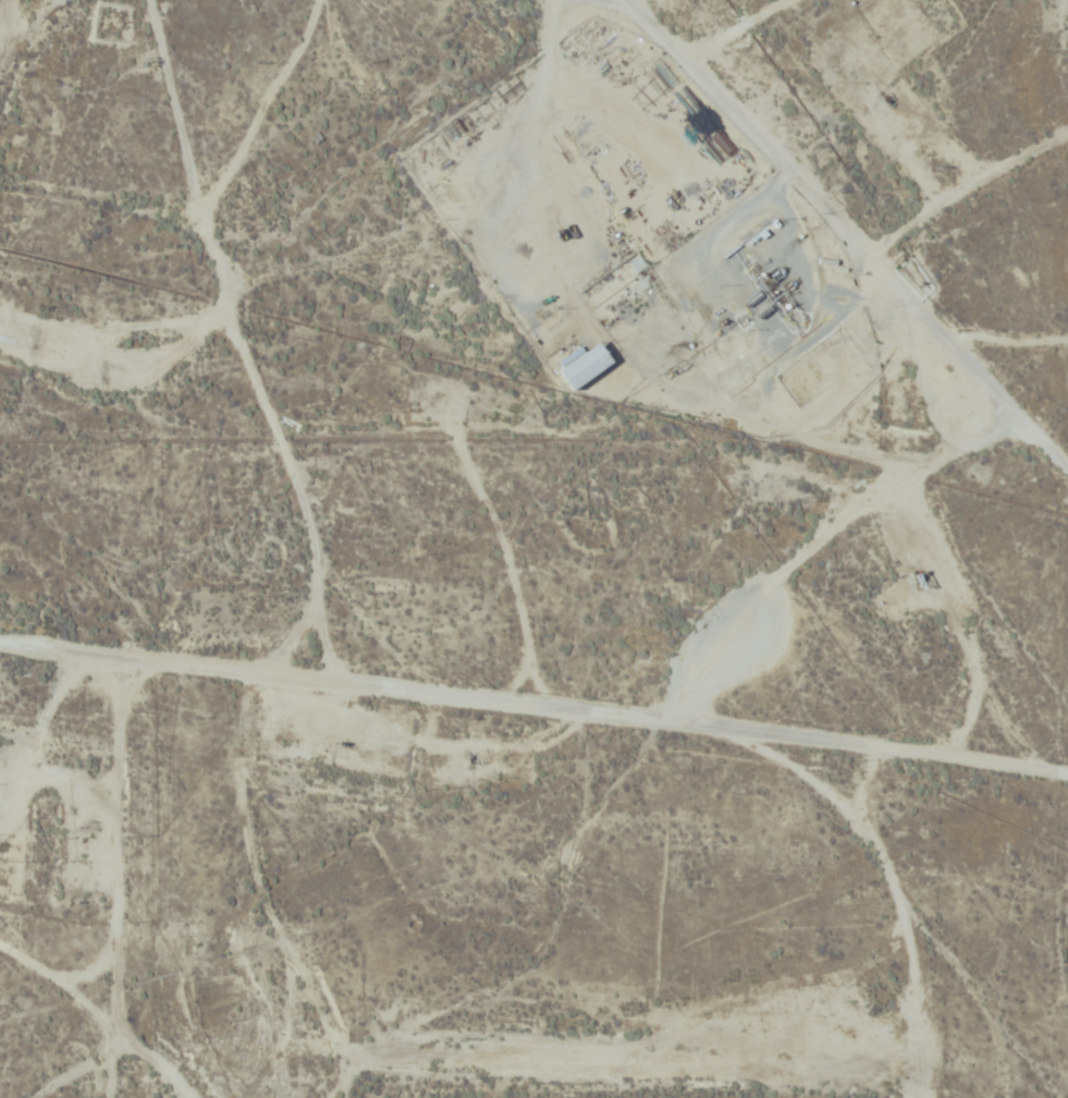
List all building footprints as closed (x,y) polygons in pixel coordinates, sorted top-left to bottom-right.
[(609,364),(595,343),(554,372),(568,393),(609,364)]
